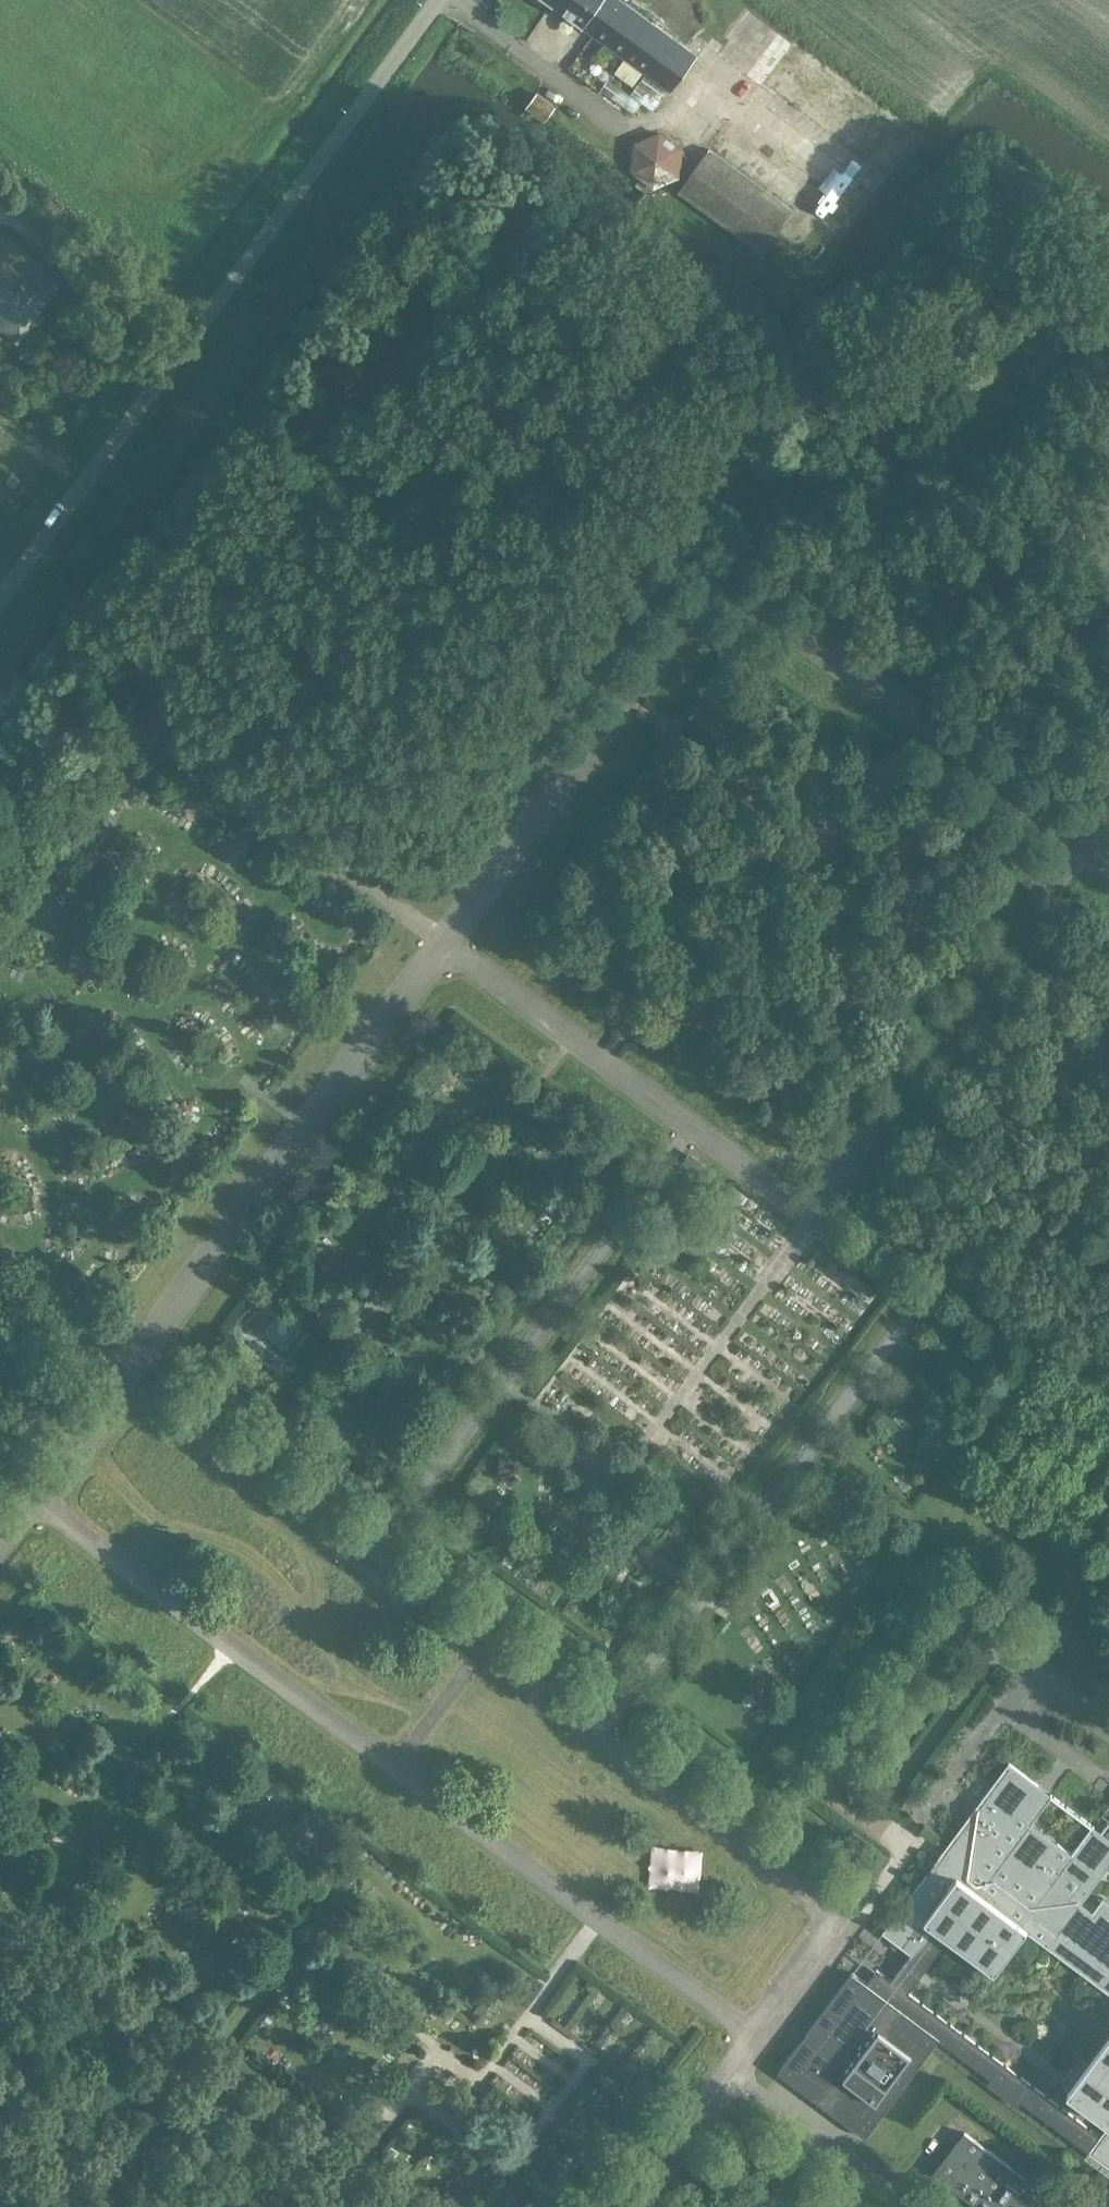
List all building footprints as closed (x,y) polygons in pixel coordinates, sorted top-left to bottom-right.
[(622,0),(547,0),(625,57),(669,89),(671,90),(697,54),(622,0)] [(669,89),(625,57),(601,89),(635,114),(642,103),(653,111),(669,89)] [(545,118),(555,106),(538,93),(529,106),(545,118)] [(679,177),(683,150),(661,132),(635,142),(630,170),(652,188),(679,177)] [(795,210),(710,148),(678,191),(763,253),(795,210)] [(61,278),(44,265),(46,262),(41,258),(39,261),(0,233),(0,328),(16,340),(61,278)] [(4,479),(13,486),(19,477),(11,471),(4,479)] [(1069,1893),(1053,1881),(1058,1875),(1056,1873),(1059,1870),(1061,1871),(1068,1861),(1067,1859),(1069,1856),(1071,1857),(1074,1854),(1032,1823),(1047,1802),(1033,1792),(1039,1784),(1009,1762),(945,1848),(967,1864),(958,1876),(936,1860),(914,1889),(922,1895),(913,1908),(905,1902),(883,1931),(912,1954),(933,1925),(995,1972),(1028,1928),(1021,1924),(1031,1911),(1108,1970),(1108,1923),(1069,1893)] [(1068,2091),(1108,2122),(1108,2036),(1068,2091)] [(934,2173),(979,2206),(1066,2206),(1037,2185),(1037,2184),(1094,2112),(1095,2112),(1090,2108),(1083,2103),(1083,2104),(1026,2175),(1025,2176),(1024,2176),(974,2138),(966,2133),(967,2132),(962,2128),(950,2093),(938,2097),(953,2141),(956,2143),(934,2173)] [(1091,2152),(1108,2166),(1108,2127),(1091,2152)]
